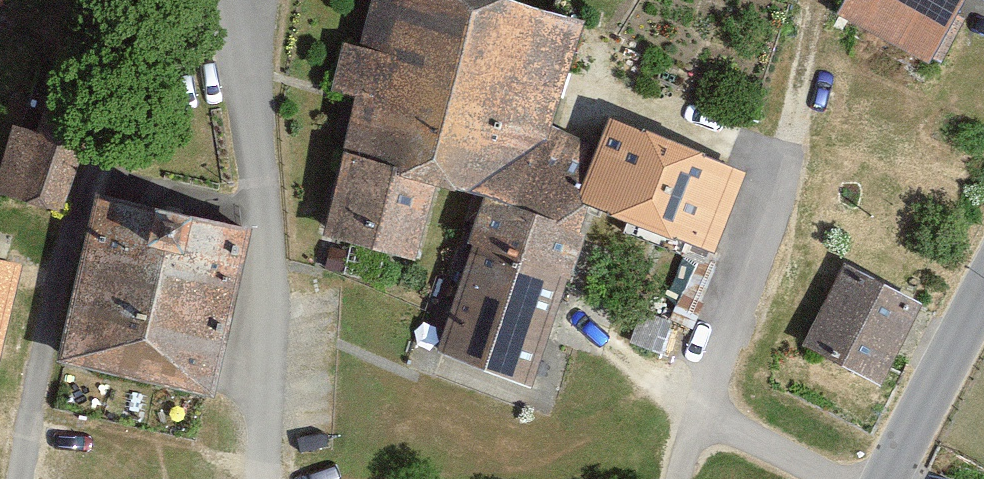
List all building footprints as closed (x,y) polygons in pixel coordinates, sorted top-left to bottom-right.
[(453,194),(507,2),(501,0),(366,0),(355,45),(342,45),(330,95),(345,102),(342,156),(432,188),(453,194)] [(832,13),(928,71),(962,0),(840,0),(832,13)] [(507,2),(453,194),(475,203),(580,238),(579,205),(598,156),(545,140),(580,22),(507,2)] [(59,214),(96,100),(47,84),(32,130),(5,122),(0,138),(0,195),(59,214)] [(598,156),(579,205),(713,256),(744,175),(610,124),(598,156)] [(412,262),(432,188),(342,156),(317,236),(412,262)] [(580,238),(475,203),(424,357),(529,392),(580,238)] [(66,378),(211,400),(237,227),(92,206),(66,378)] [(11,266),(0,263),(0,312),(11,266)] [(884,390),(920,304),(834,269),(799,355),(884,390)]
